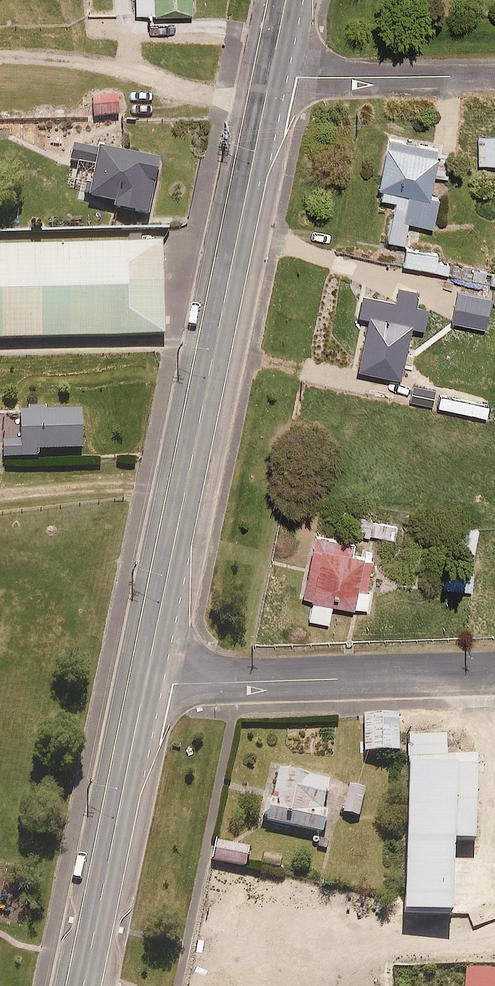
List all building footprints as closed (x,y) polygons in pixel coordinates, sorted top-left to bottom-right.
[(138,13),(193,10),(193,0),(137,0),(138,13)] [(116,15),(91,14),(90,34),(116,34),(116,15)] [(119,113),(118,94),(92,96),(94,115),(119,113)] [(478,135),(479,162),(494,162),(494,135),(478,135)] [(159,157),(74,142),(71,159),(84,161),(79,193),(116,199),(114,206),(150,212),(159,157)] [(438,151),(388,143),(379,196),(396,199),(389,238),(405,241),(408,219),(434,223),(439,194),(430,192),(438,151)] [(162,239),(0,243),(0,336),(165,332),(162,239)] [(420,289),(396,284),(393,298),(363,292),(359,310),(370,313),(359,365),(400,375),(412,322),(424,325),(429,305),(417,303),(420,289)] [(21,412),(0,412),(0,455),(39,454),(39,447),(82,446),(82,407),(21,408),(21,412)] [(478,527),(465,526),(462,549),(476,550),(478,527)] [(354,541),(316,533),(303,593),(313,595),(309,617),(328,621),(333,599),(367,606),(370,589),(366,588),(373,554),(353,550),(354,541)] [(474,568),(446,566),(444,586),(473,588),(474,568)] [(398,711),(364,712),(365,749),(399,748),(398,711)] [(408,739),(409,760),(405,918),(453,921),(456,845),(476,846),(479,756),(448,757),(447,738),(408,739)] [(330,778),(280,767),(273,798),(267,797),(263,818),(322,832),(328,808),(323,807),(330,778)] [(365,787),(349,783),(343,811),(359,814),(365,787)] [(249,847),(218,841),(215,859),(245,865),(249,847)] [(467,967),(466,985),(494,985),(494,968),(467,967)]
